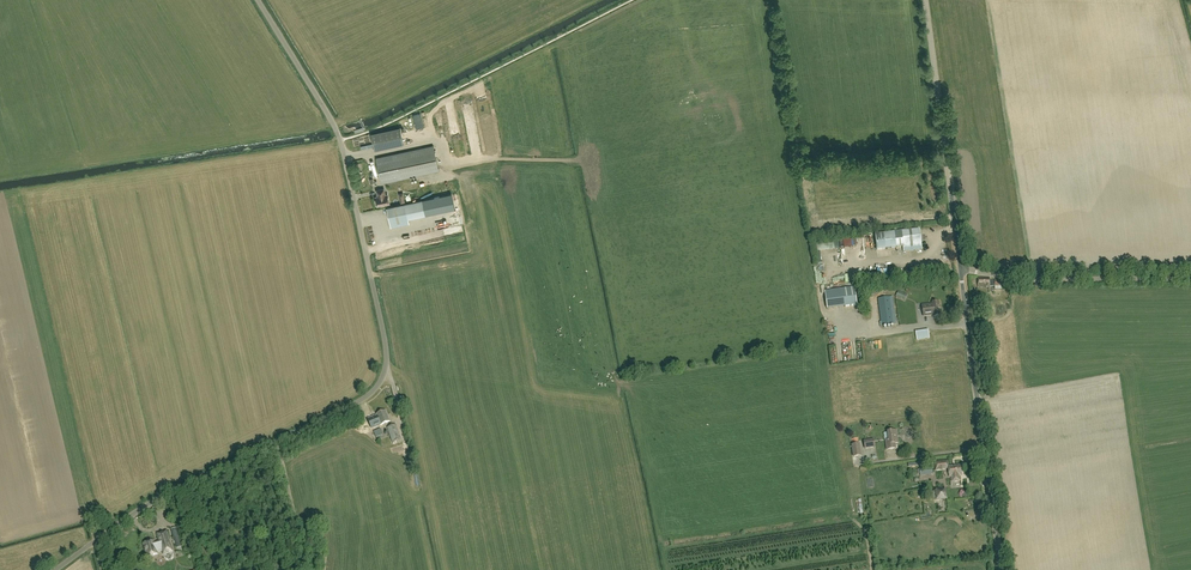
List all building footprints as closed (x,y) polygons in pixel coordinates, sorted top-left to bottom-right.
[(424,127),(420,114),(413,115),(417,129),(424,127)] [(400,128),(371,134),(374,150),(404,144),(400,128)] [(381,183),(439,171),(433,146),(376,158),(381,183)] [(377,206),(389,203),(387,194),(385,195),(384,189),(376,190),(377,195),(378,195),(378,196),(375,197),(377,206)] [(422,200),(387,207),(391,228),(409,224),(408,219),(426,215),(455,209),(452,193),(422,200)] [(901,231),(904,252),(922,250),(920,229),(901,231)] [(831,243),(813,244),(813,251),(832,251),(831,243)] [(989,278),(978,278),(978,287),(1001,287),(1001,281),(989,281),(989,278)] [(857,305),(855,287),(825,291),(827,309),(857,305)] [(896,296),(905,301),(907,295),(898,290),(896,296)] [(892,296),(878,298),(882,326),(896,324),(892,296)] [(940,315),(938,301),(932,302),(932,304),(922,305),(923,316),(934,315),(934,316),(940,315)] [(917,340),(930,339),(928,330),(915,331),(917,340)] [(381,425),(390,421),(385,410),(376,414),(381,425)] [(393,442),(401,439),(396,424),(387,427),(393,442)] [(384,436),(383,434),(379,425),(372,428),(377,439),(384,436)] [(896,430),(888,432),(889,440),(886,440),(887,449),(896,448),(895,443),(898,443),(896,430)] [(865,449),(875,447),(874,439),(864,441),(865,449)] [(851,445),(853,457),(862,456),(860,444),(851,445)] [(948,466),(948,461),(935,462),(936,470),(948,469),(949,476),(951,476),(952,481),(960,480),(960,475),(962,475),(961,465),(948,466)] [(945,490),(933,491),(934,500),(946,498),(945,490)] [(160,541),(154,543),(154,540),(143,543),(147,557),(157,554),(157,551),(163,550),(164,554),(172,552),(167,531),(158,533),(160,541)] [(163,556),(165,561),(172,558),(170,553),(163,556)] [(177,556),(180,569),(187,569),(188,569),(184,555),(177,556)]
